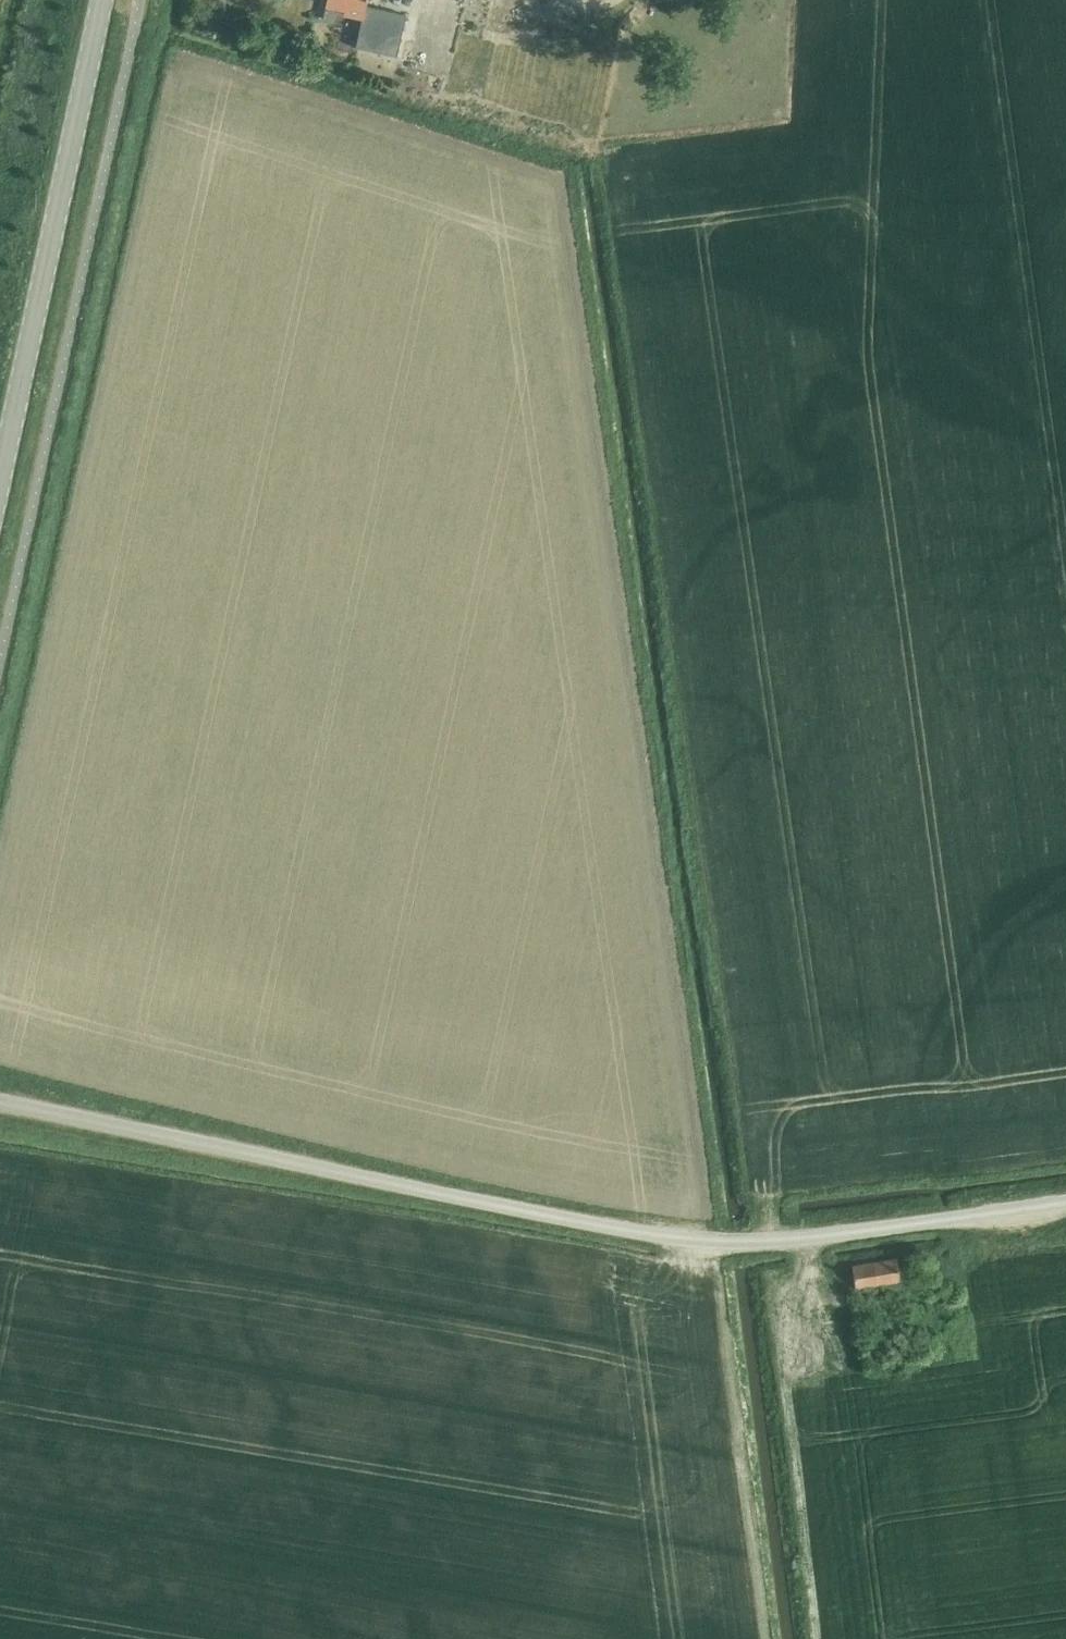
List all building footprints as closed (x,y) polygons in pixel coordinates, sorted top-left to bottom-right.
[(326,6),(345,10),(344,15),(362,18),(355,48),(397,57),(402,35),(406,15),(366,6),(367,0),(327,0),(326,6)] [(852,1265),(855,1287),(900,1280),(896,1258),(852,1265)]
